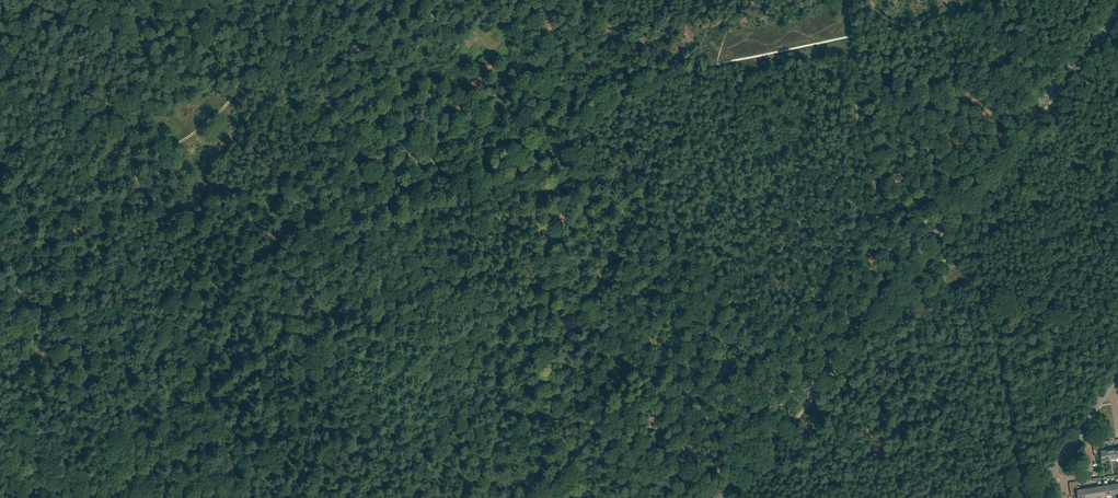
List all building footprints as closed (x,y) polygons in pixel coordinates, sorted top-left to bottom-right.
[(1109,459),(1116,458),(1114,448),(1107,449),(1109,459)] [(1102,460),(1109,459),(1107,449),(1100,450),(1100,451),(1101,455),(1102,460)] [(1113,494),(1112,483),(1108,484),(1107,480),(1104,481),(1105,485),(1107,495),(1113,494)] [(1099,496),(1107,495),(1105,485),(1098,486),(1099,496)] [(1084,488),(1080,489),(1079,486),(1076,486),(1077,489),(1076,489),(1077,491),(1077,494),(1078,497),(1085,497),(1084,488)] [(1092,497),(1099,496),(1098,486),(1091,487),(1092,497)] [(1092,497),(1091,487),(1084,488),(1085,497),(1089,497),(1092,497)]
